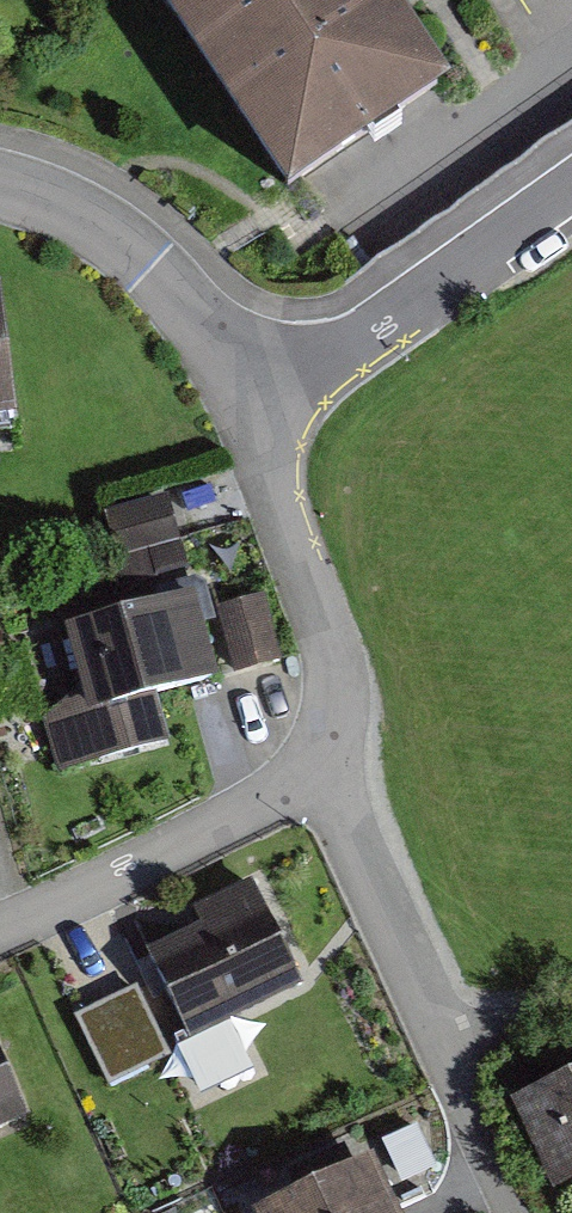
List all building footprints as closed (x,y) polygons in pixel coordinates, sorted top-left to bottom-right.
[(293,197),(443,99),(378,0),(163,0),(293,197)] [(112,500),(122,578),(188,570),(178,492),(112,500)] [(187,597),(62,627),(81,704),(39,714),(51,764),(160,738),(149,692),(207,678),(187,597)] [(261,602),(216,614),(231,674),(277,662),(261,602)] [(197,932),(149,951),(182,1034),(295,988),(252,883),(188,909),(197,932)] [(108,1006),(76,1021),(107,1086),(167,1057),(135,992),(108,1006)] [(27,1113),(0,1039),(0,1123),(27,1113)] [(508,1097),(547,1190),(571,1180),(571,1071),(508,1097)] [(245,1212),(246,1212),(384,1212),(362,1162),(245,1212)]
